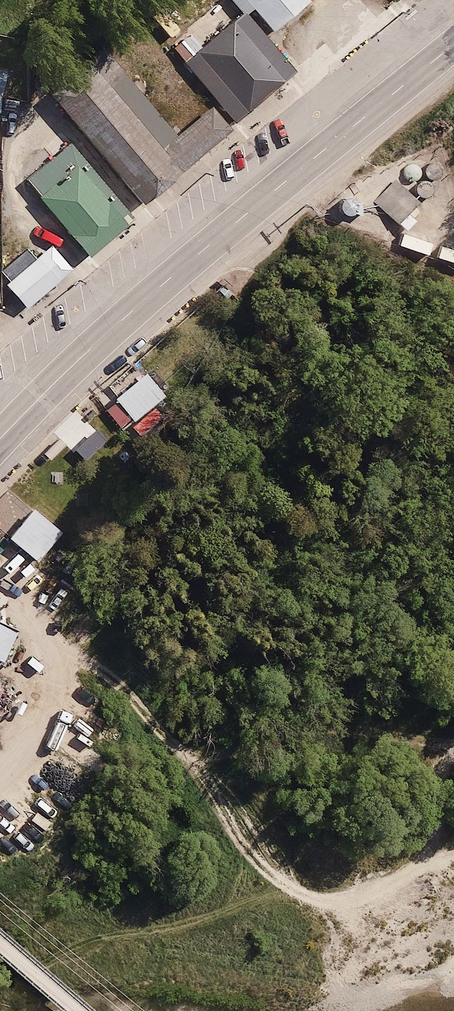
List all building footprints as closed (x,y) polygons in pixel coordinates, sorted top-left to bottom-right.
[(304,0),(231,0),(244,15),(250,10),(269,34),(306,3),(304,0)] [(293,73),(241,15),(182,64),(232,125),(293,73)] [(170,137),(101,54),(47,98),(137,206),(225,134),(205,109),(170,137)] [(125,218),(66,146),(22,183),(81,258),(125,218)] [(416,180),(418,178),(419,176),(419,173),(418,170),(417,168),(415,166),(412,165),(409,165),(407,166),(404,168),(403,170),(402,173),(402,175),(403,178),(405,180),(408,182),(410,182),(413,182),(416,180)] [(435,180),(437,178),(438,176),(439,173),(438,170),(436,168),(434,166),(432,165),(429,165),(426,166),(424,168),(422,170),(422,173),(422,175),(423,178),(425,180),(427,182),(430,182),(433,182),(435,180)] [(394,181),(374,200),(404,233),(413,223),(405,215),(416,203),(394,181)] [(426,199),(428,197),(429,194),(430,191),(429,189),(428,186),(426,184),(423,183),(420,183),(417,184),(415,186),(414,188),(413,191),(413,194),(414,196),(416,198),(418,200),(421,200),(424,200),(426,199)] [(348,215),(350,213),(352,211),(352,208),(351,205),(350,203),(348,201),(345,200),(342,200),(340,201),(337,202),(336,205),(335,208),(335,210),(336,213),(338,215),(340,217),(343,217),(346,217),(348,215)] [(49,246),(30,260),(23,251),(0,271),(0,277),(4,283),(1,285),(22,311),(70,272),(49,246)] [(142,369),(109,397),(130,422),(163,394),(142,369)] [(27,506),(3,537),(32,560),(56,529),(27,506)] [(0,624),(0,651),(11,629),(0,624)]
